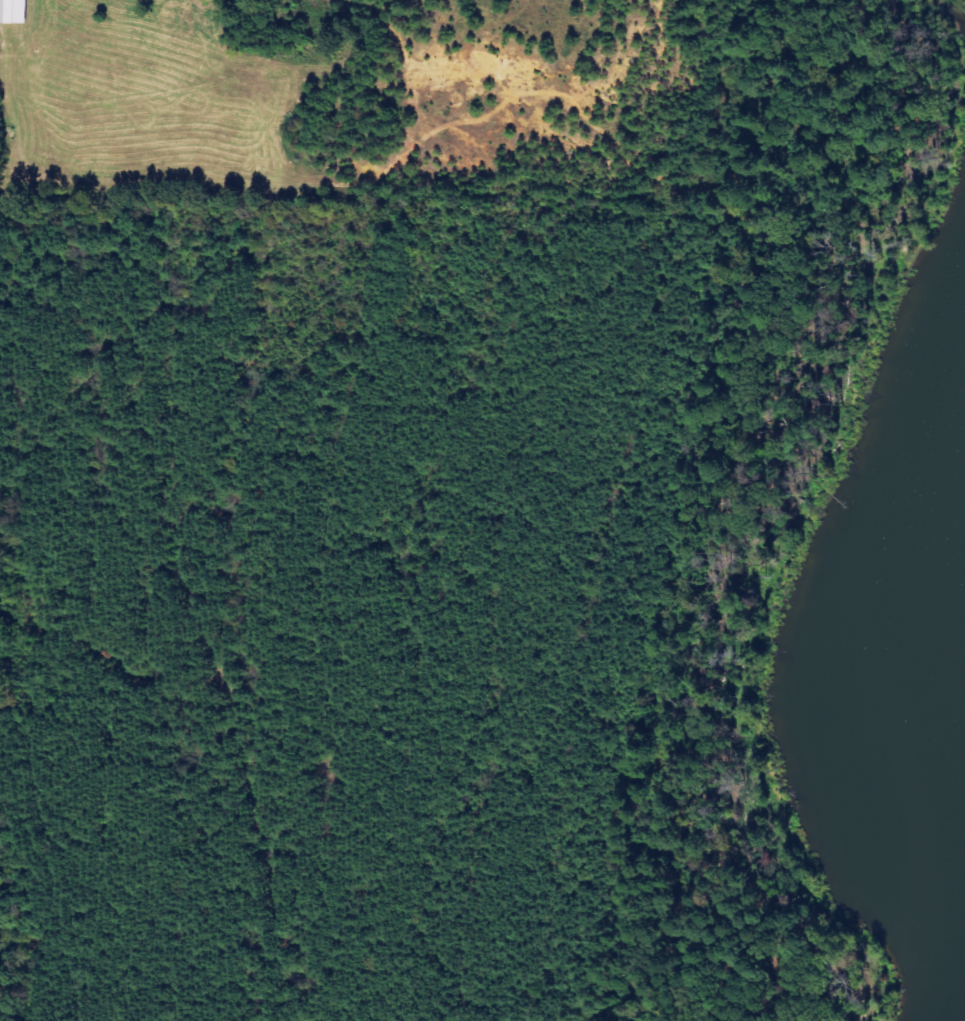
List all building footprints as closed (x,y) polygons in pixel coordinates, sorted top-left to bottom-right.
[(24,25),(25,0),(0,0),(0,24),(24,25)]
